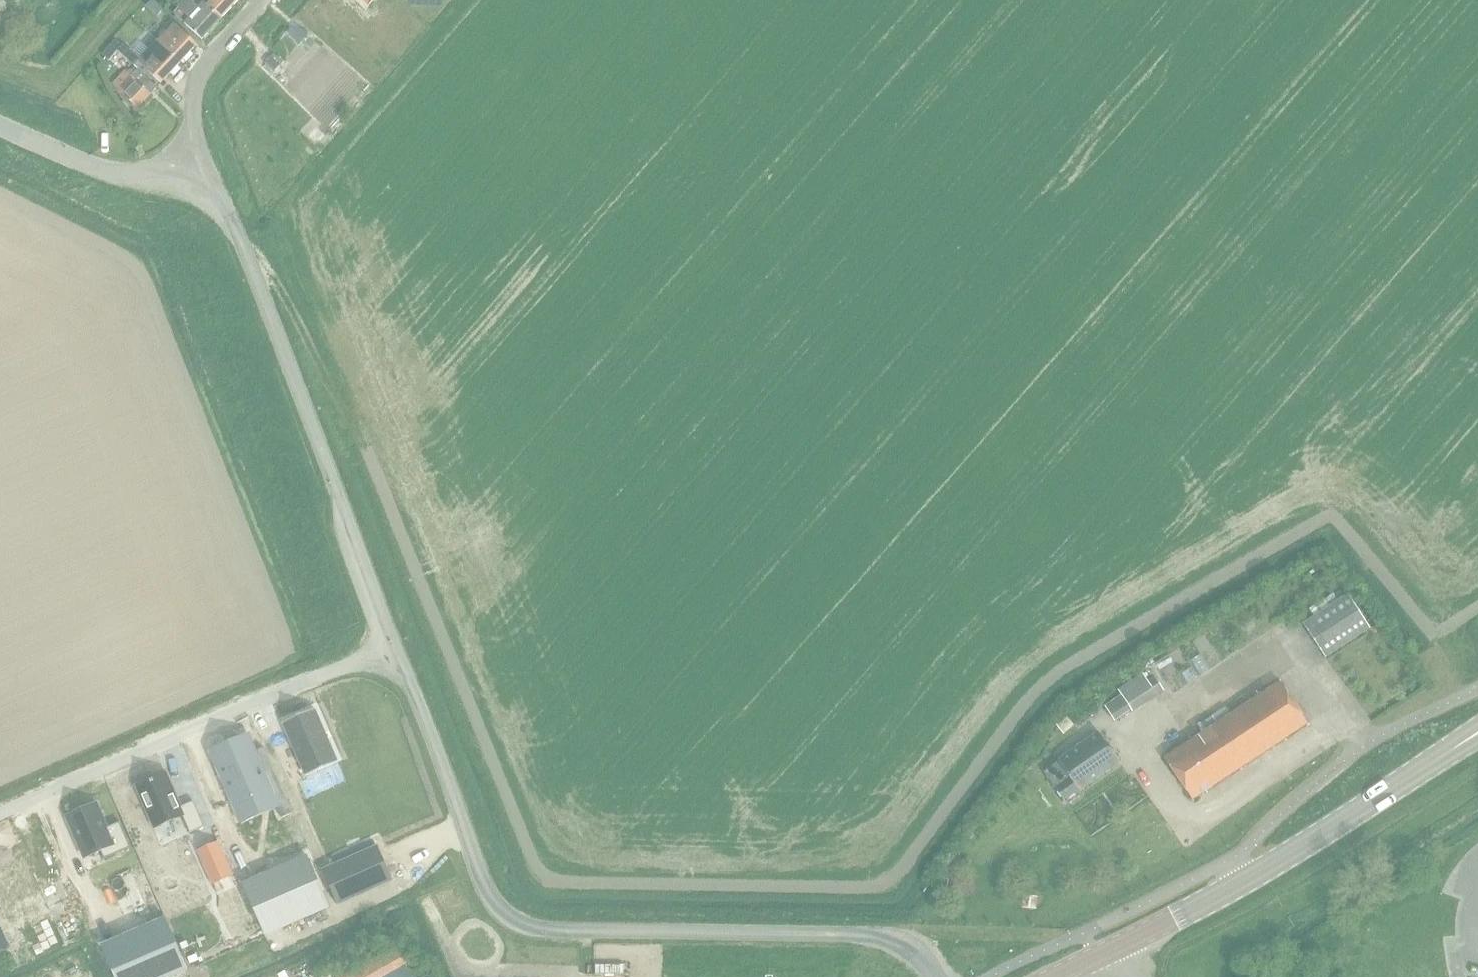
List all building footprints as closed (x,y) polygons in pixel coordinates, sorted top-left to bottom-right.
[(146,5),(156,15),(163,8),(155,0),(150,0),(146,5)] [(198,1),(197,0),(180,0),(175,6),(176,6),(170,13),(199,39),(217,19),(198,1)] [(217,19),(235,0),(198,0),(198,1),(217,19)] [(155,42),(156,43),(177,64),(194,46),(171,25),(155,42)] [(295,25),(288,34),(298,42),(305,34),(295,25)] [(157,85),(177,64),(156,43),(147,52),(144,49),(139,53),(142,56),(139,59),(131,51),(126,57),(135,66),(132,69),(135,72),(136,71),(139,68),(157,85)] [(110,61),(117,52),(109,45),(102,54),(110,61)] [(272,53),(263,62),(271,70),(280,61),(272,53)] [(153,88),(136,71),(135,72),(132,69),(131,70),(130,69),(127,72),(125,70),(122,73),(109,86),(132,109),(153,88)] [(318,129),(308,138),(314,144),(324,135),(318,129)] [(1366,628),(1344,595),(1299,624),(1322,658),(1366,628)] [(1132,712),(1164,690),(1154,676),(1147,681),(1142,673),(1117,690),(1121,695),(1131,710),(1132,712)] [(1304,724),(1277,682),(1162,758),(1190,800),(1304,724)] [(1121,695),(1106,705),(1116,720),(1131,710),(1121,695)] [(314,708),(282,722),(305,775),(337,762),(314,708)] [(1061,732),(1073,723),(1067,715),(1056,725),(1061,732)] [(1118,761),(1097,731),(1056,760),(1057,763),(1043,773),(1062,799),(1076,788),(1077,790),(1118,761)] [(247,737),(214,752),(237,805),(270,790),(282,817),(293,812),(264,746),(253,751),(247,737)] [(166,773),(136,785),(154,827),(182,815),(190,832),(204,826),(193,801),(180,806),(166,773)] [(96,803),(67,816),(84,857),(100,850),(104,858),(130,847),(119,822),(106,827),(96,803)] [(218,842),(198,850),(212,883),(232,875),(218,842)] [(376,846),(322,870),(337,904),(391,880),(376,846)] [(308,854),(244,881),(267,934),(331,907),(308,854)] [(944,864),(945,879),(955,879),(954,870),(953,871),(953,864),(944,864)] [(935,878),(932,894),(945,897),(948,881),(935,878)] [(1036,908),(1037,896),(1022,895),(1021,907),(1036,908)] [(24,924),(33,947),(78,927),(68,905),(24,924)] [(100,945),(114,976),(171,976),(188,970),(164,917),(100,945)] [(9,946),(0,926),(0,950),(9,946)] [(340,976),(412,976),(405,965),(406,965),(395,946),(340,976)]
